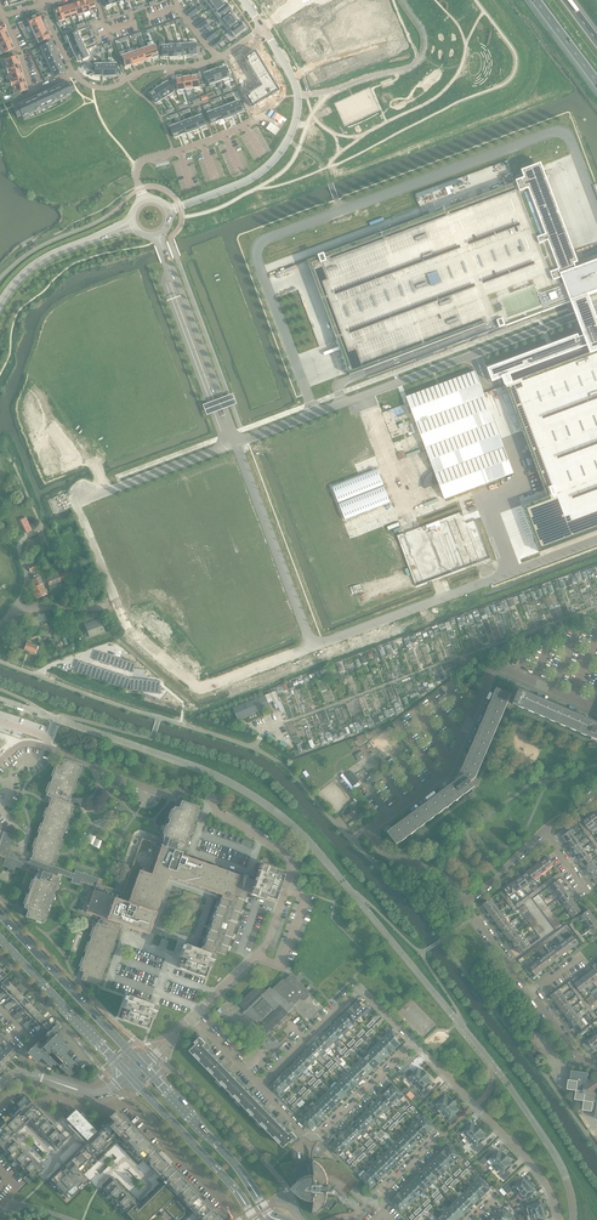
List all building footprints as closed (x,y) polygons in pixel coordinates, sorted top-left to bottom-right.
[(80,2),(83,13),(89,11),(86,0),(85,0),(80,2)] [(86,0),(89,11),(96,9),(93,0),(87,0),(86,0)] [(204,3),(205,3),(205,2),(210,8),(220,0),(208,0),(204,3)] [(210,8),(214,14),(228,4),(227,5),(223,0),(220,0),(210,8)] [(264,5),(264,6),(265,5),(269,12),(273,9),(273,10),(278,6),(281,4),(279,0),(272,0),(264,5)] [(373,3),(375,9),(390,4),(389,0),(383,0),(373,3)] [(80,2),(73,4),(77,15),(83,13),(80,2)] [(74,4),(68,6),(71,17),(77,15),(74,4)] [(228,4),(214,14),(219,20),(233,10),(228,4)] [(390,4),(375,9),(378,16),(392,11),(390,5),(391,5),(390,4)] [(67,6),(61,8),(64,19),(71,17),(67,6)] [(61,8),(55,10),(58,21),(65,19),(64,19),(61,8)] [(233,10),(219,20),(224,26),(236,17),(232,11),(233,10)] [(392,11),(378,16),(379,15),(381,21),(394,17),(392,11)] [(38,14),(26,20),(29,26),(40,21),(41,20),(38,14)] [(236,17),(224,26),(228,33),(242,22),(240,23),(236,17)] [(394,17),(381,21),(383,28),(397,23),(394,17)] [(282,24),(279,26),(283,33),(282,33),(283,33),(298,24),(297,23),(295,25),(291,18),(288,20),(287,20),(282,24)] [(40,21),(29,26),(32,32),(43,27),(40,21)] [(242,22),(228,33),(230,32),(234,38),(247,29),(242,22)] [(298,24),(283,33),(287,40),(302,30),(298,24)] [(43,27),(32,32),(34,38),(36,37),(47,32),(46,32),(43,27)] [(302,30),(287,40),(291,46),(306,37),(302,30)] [(47,32),(36,37),(38,43),(49,38),(47,32)] [(77,32),(67,37),(70,43),(80,38),(77,32)] [(402,34),(395,36),(401,51),(407,49),(406,46),(404,39),(402,34)] [(0,39),(0,47),(5,45),(11,42),(9,38),(8,36),(0,39)] [(395,36),(389,39),(394,54),(401,51),(395,36)] [(70,43),(69,43),(72,49),(83,44),(80,38),(70,43)] [(389,39),(383,41),(388,56),(394,53),(394,54),(389,39)] [(383,41),(377,43),(382,58),(388,56),(383,41)] [(0,47),(0,50),(2,54),(8,51),(14,49),(13,46),(11,42),(5,45),(0,47)] [(51,42),(39,48),(42,54),(54,48),(51,42)] [(309,44),(295,52),(297,57),(299,56),(301,60),(300,61),(302,66),(304,65),(306,69),(304,69),(310,79),(309,80),(310,80),(311,78),(316,80),(315,82),(316,82),(330,76),(330,75),(335,73),(335,74),(335,75),(344,71),(343,70),(348,68),(349,69),(357,66),(358,66),(357,64),(362,63),(362,65),(362,64),(367,63),(362,47),(361,44),(357,45),(358,47),(358,48),(350,51),(320,63),(321,67),(317,69),(315,65),(316,64),(315,62),(318,60),(311,48),(313,47),(314,46),(312,42),(309,44)] [(377,43),(370,46),(376,60),(382,58),(377,43)] [(83,44),(72,49),(75,55),(85,50),(83,44)] [(155,45),(148,47),(151,58),(158,56),(155,45)] [(148,47),(141,49),(145,60),(151,58),(148,47)] [(54,48),(42,54),(44,60),(56,54),(53,48),(54,48)] [(141,49),(135,52),(139,63),(145,61),(145,60),(141,49)] [(85,50),(75,55),(78,61),(88,56),(85,50)] [(256,51),(246,58),(248,61),(263,86),(246,96),(253,107),(281,91),(256,51)] [(135,52),(128,54),(132,65),(139,63),(135,52)] [(56,54),(44,60),(47,65),(59,60),(56,54)] [(128,54),(121,56),(125,67),(132,65),(128,54)] [(11,58),(5,60),(6,67),(13,65),(19,63),(17,59),(17,56),(11,58)] [(59,60),(47,65),(50,71),(61,66),(59,60)] [(13,65),(6,67),(8,74),(21,70),(20,68),(19,63),(13,65)] [(239,71),(237,72),(239,75),(248,70),(244,64),(237,68),(239,71)] [(61,66),(50,71),(50,72),(51,71),(54,77),(65,72),(62,66),(61,66)] [(219,68),(224,82),(231,80),(226,67),(219,69),(219,68)] [(215,69),(212,70),(217,83),(224,81),(224,83),(224,82),(219,68),(215,70),(215,69)] [(21,70),(8,74),(9,74),(10,80),(9,80),(9,81),(17,78),(23,77),(21,72),(21,70)] [(210,72),(206,73),(211,86),(217,83),(212,70),(209,71),(210,72)] [(248,71),(240,77),(243,82),(252,77),(248,71)] [(198,75),(191,76),(193,88),(200,87),(198,75)] [(191,76),(184,77),(184,78),(186,89),(193,88),(191,76)] [(17,78),(9,81),(11,87),(25,83),(24,81),(23,77),(17,78)] [(184,78),(177,79),(179,90),(186,89),(184,78)] [(248,81),(242,85),(245,91),(255,84),(256,84),(253,78),(248,81)] [(168,82),(162,85),(168,96),(175,92),(168,82)] [(25,83),(11,87),(12,87),(14,94),(21,92),(27,90),(26,88),(25,85),(25,83)] [(46,92),(41,94),(44,100),(47,106),(71,95),(70,93),(74,91),(71,83),(66,85),(65,83),(60,86),(60,85),(46,91),(46,92)] [(162,85),(156,89),(157,90),(163,99),(168,96),(162,85)] [(157,90),(150,94),(156,103),(163,99),(157,90)] [(19,107),(13,109),(17,117),(22,115),(22,117),(47,106),(44,100),(41,94),(36,97),(36,96),(22,102),(23,103),(18,105),(19,107)] [(239,101),(233,104),(237,114),(243,112),(239,101)] [(233,104),(227,106),(231,117),(237,115),(237,114),(233,104)] [(227,106),(220,108),(224,119),(225,120),(231,117),(227,106)] [(220,108),(214,111),(218,121),(224,119),(220,108)] [(214,111),(208,113),(212,124),(218,121),(214,111)] [(202,115),(195,118),(199,128),(206,126),(202,115)] [(195,118),(189,120),(193,131),(199,129),(199,128),(195,118)] [(189,120),(183,122),(187,134),(193,131),(189,120)] [(183,123),(177,125),(181,135),(187,133),(183,123)] [(177,125),(170,127),(174,138),(181,135),(177,125)] [(491,191),(483,194),(438,211),(430,214),(423,217),(319,256),(307,261),(330,322),(349,373),(350,375),(364,370),(366,374),(367,377),(570,301),(576,316),(584,337),(580,338),(578,334),(487,369),(492,381),(500,378),(502,378),(503,381),(505,385),(505,386),(508,393),(519,423),(522,431),(523,431),(547,498),(523,507),(522,507),(539,552),(539,553),(540,552),(596,531),(596,318),(594,309),(588,294),(596,291),(596,260),(595,261),(576,268),(575,264),(578,263),(546,175),(545,173),(541,163),(521,171),(524,179),(523,179),(516,182),(491,191)] [(415,194),(417,199),(458,184),(456,179),(415,194)] [(475,371),(406,396),(419,430),(423,439),(445,499),(513,473),(475,371)] [(207,404),(203,405),(207,415),(210,414),(235,405),(237,404),(233,394),(231,395),(226,397),(224,397),(207,404)] [(377,469),(332,486),(345,520),(390,502),(377,469)] [(439,521),(426,526),(428,532),(441,526),(439,521)] [(40,568),(37,562),(28,566),(31,572),(40,568)] [(55,583),(72,577),(69,567),(63,569),(64,573),(47,579),(50,589),(57,587),(55,583)] [(47,594),(40,577),(33,579),(36,586),(31,588),(36,599),(47,594)] [(104,632),(99,619),(85,625),(90,637),(104,632)] [(401,628),(398,621),(390,624),(393,631),(401,628)] [(41,633),(44,640),(50,637),(48,630),(41,633)] [(35,654),(38,645),(26,642),(24,650),(35,654)] [(96,651),(94,660),(102,663),(105,653),(96,651)] [(105,653),(102,663),(110,665),(113,656),(105,653)] [(113,656),(110,665),(117,668),(120,659),(113,656)] [(120,659),(117,668),(125,671),(128,661),(120,659)] [(128,661),(125,671),(133,673),(136,664),(128,661)] [(90,664),(86,676),(90,677),(94,666),(92,665),(90,664)] [(102,668),(98,680),(102,681),(106,670),(102,668)] [(106,670),(102,681),(106,683),(110,671),(106,670)] [(114,672),(110,684),(114,686),(118,674),(114,672)] [(118,674),(114,686),(119,687),(122,675),(118,674)] [(475,778),(506,705),(511,694),(497,689),(461,772),(465,774),(461,778),(462,779),(457,782),(456,781),(388,832),(397,844),(474,786),(470,781),(475,778)] [(514,703),(592,737),(592,736),(596,738),(596,723),(520,690),(514,703)] [(238,718),(268,706),(269,706),(265,695),(234,707),(238,718)] [(366,756),(361,750),(356,755),(360,761),(366,756)] [(25,917),(43,923),(59,877),(57,876),(58,873),(72,878),(71,882),(79,885),(81,881),(95,886),(98,878),(75,870),(74,874),(52,866),(73,806),(68,804),(81,765),(64,759),(61,767),(56,765),(46,796),(52,798),(50,803),(32,853),(33,853),(32,857),(33,857),(32,859),(30,859),(32,860),(31,863),(19,858),(20,855),(14,853),(10,865),(29,872),(30,868),(39,871),(38,874),(37,873),(36,877),(35,876),(23,908),(28,909),(25,917)] [(350,773),(346,776),(353,786),(355,784),(359,782),(359,781),(357,779),(356,780),(354,776),(355,776),(352,772),(351,772),(350,773)] [(342,778),(340,781),(344,787),(353,800),(357,797),(351,789),(342,778),(344,776),(343,774),(340,775),(342,778)] [(369,814),(359,800),(352,806),(361,819),(369,814)] [(160,844),(160,845),(161,845),(161,846),(181,853),(181,852),(182,853),(182,852),(183,849),(187,840),(189,834),(192,825),(194,819),(197,810),(198,807),(189,804),(183,801),(181,801),(178,808),(175,807),(174,806),(172,810),(169,819),(167,825),(164,834),(163,836),(162,838),(163,839),(162,842),(163,842),(162,845),(160,844)] [(595,812),(589,816),(595,824),(596,823),(596,814),(595,812)] [(595,824),(589,816),(583,821),(589,829),(595,824)] [(566,842),(575,836),(570,830),(562,836),(566,842)] [(14,835),(0,831),(0,857),(5,859),(2,866),(8,869),(10,865),(14,853),(8,851),(14,835)] [(566,842),(571,849),(579,842),(575,836),(566,842)] [(95,886),(86,912),(101,917),(121,924),(148,934),(149,931),(168,876),(214,892),(222,895),(221,897),(230,900),(239,875),(230,872),(222,869),(181,855),(181,853),(161,846),(160,847),(157,846),(154,845),(155,843),(142,838),(123,892),(114,889),(101,884),(102,880),(98,878),(95,886)] [(579,842),(571,849),(575,855),(584,848),(579,842)] [(588,855),(584,848),(575,855),(580,861),(588,855)] [(588,855),(580,861),(585,867),(593,861),(588,855)] [(553,865),(547,857),(541,861),(547,869),(553,865)] [(547,869),(541,861),(535,866),(541,874),(547,869)] [(589,873),(596,867),(596,866),(593,861),(585,867),(589,873)] [(182,957),(178,968),(204,977),(207,966),(210,967),(212,960),(215,954),(214,954),(215,951),(225,955),(227,951),(229,945),(231,939),(233,934),(235,926),(237,921),(240,914),(242,909),(244,902),(246,896),(247,893),(250,894),(255,896),(263,899),(264,896),(274,900),(276,893),(277,892),(280,882),(281,881),(283,874),(273,871),(274,868),(271,867),(261,864),(256,875),(254,874),(253,876),(252,879),(248,878),(245,877),(243,876),(242,876),(239,875),(230,900),(221,897),(220,900),(219,901),(218,906),(215,913),(213,918),(211,926),(209,931),(206,938),(205,943),(203,947),(202,946),(202,947),(202,948),(201,949),(198,948),(197,948),(197,950),(195,949),(196,948),(196,947),(184,943),(179,956),(182,957)] [(541,874),(535,866),(529,870),(534,879),(541,874)] [(594,879),(596,877),(596,867),(589,873),(588,873),(590,876),(591,875),(594,879)] [(534,879),(529,870),(522,875),(528,883),(534,879)] [(516,880),(522,888),(524,890),(530,885),(528,883),(522,875),(516,880)] [(522,888),(516,880),(510,884),(516,892),(522,888)] [(563,886),(558,880),(550,886),(555,892),(563,886)] [(516,892),(510,884),(504,889),(510,897),(516,892)] [(567,892),(563,886),(555,892),(559,898),(567,892)] [(564,904),(572,898),(567,892),(559,898),(557,900),(561,906),(564,904)] [(577,904),(572,898),(564,904),(568,910),(577,904)] [(496,905),(491,899),(483,905),(488,911),(496,905)] [(581,910),(577,904),(568,910),(573,917),(581,910)] [(500,911),(496,905),(488,911),(492,917),(500,911)] [(581,916),(585,922),(593,916),(594,916),(594,915),(592,913),(592,914),(589,910),(581,916)] [(505,917),(500,911),(492,917),(497,923),(505,917)] [(590,928),(596,923),(596,921),(593,916),(585,922),(590,928)] [(81,979),(99,986),(121,924),(101,917),(99,920),(98,920),(97,924),(96,923),(79,970),(84,972),(81,979)] [(509,923),(505,917),(497,923),(501,929),(509,923)] [(506,935),(514,929),(516,927),(512,921),(509,923),(501,929),(506,935)] [(518,935),(514,929),(506,935),(510,941),(518,935)] [(515,947),(525,940),(521,934),(518,935),(510,941),(515,947)] [(578,943),(572,935),(566,939),(572,948),(578,943)] [(572,948),(566,939),(560,944),(566,952),(572,948)] [(525,940),(515,947),(519,954),(530,946),(525,940)] [(566,952),(560,944),(554,948),(560,956),(566,952)] [(560,956),(554,948),(548,953),(554,961),(560,956)] [(554,961),(548,953),(541,957),(548,966),(554,961)] [(548,966),(541,957),(535,962),(542,970),(548,966)] [(542,970),(535,962),(529,966),(535,975),(542,970)] [(592,970),(586,975),(592,983),(596,979),(596,976),(592,970)] [(295,1004),(301,998),(304,1001),(311,994),(306,988),(300,981),(298,983),(290,975),(285,980),(283,978),(272,989),(270,987),(266,991),(259,983),(239,1003),(245,1010),(243,1013),(242,1013),(261,1025),(260,1025),(268,1033),(288,1013),(295,1006),(294,1005),(295,1004)] [(592,983),(586,975),(580,979),(586,987),(592,983)] [(6,988),(12,982),(11,980),(10,981),(9,981),(6,978),(1,983),(3,985),(1,987),(5,990),(6,991),(7,990),(6,988)] [(586,987),(580,979),(574,984),(580,992),(586,987)] [(7,990),(6,991),(7,993),(10,996),(12,995),(10,993),(16,988),(13,986),(13,984),(14,983),(12,982),(6,988),(7,990)] [(15,997),(22,991),(20,990),(20,991),(18,991),(16,988),(10,993),(12,995),(10,996),(14,1000),(15,1001),(17,999),(15,997)] [(563,995),(558,989),(550,995),(555,1001),(563,995)] [(17,999),(15,1001),(16,1002),(19,1006),(21,1004),(20,1002),(25,998),(22,995),(22,993),(23,992),(22,991),(15,997),(17,999)] [(144,1003),(143,1002),(144,1000),(127,994),(124,1000),(118,1017),(121,1018),(121,1019),(146,1028),(150,1017),(152,1018),(155,1011),(157,1005),(145,1001),(144,1003)] [(568,1001),(563,995),(555,1001),(560,1007),(568,1001)] [(24,1007),(31,1001),(29,999),(29,1000),(27,1000),(25,998),(20,1002),(21,1004),(19,1006),(23,1009),(24,1011),(26,1009),(24,1007)] [(362,1014),(370,1007),(365,1003),(364,1004),(362,1002),(361,1002),(359,1000),(354,1005),(353,1005),(362,1014)] [(26,1009),(24,1011),(25,1012),(29,1015),(30,1014),(29,1012),(34,1007),(31,1004),(31,1003),(32,1002),(31,1001),(24,1007),(26,1009)] [(572,1008),(568,1001),(560,1007),(564,1014),(572,1008)] [(362,1014),(353,1005),(347,1011),(356,1020),(362,1014)] [(33,1016),(40,1010),(39,1009),(38,1010),(37,1010),(34,1007),(29,1012),(30,1014),(29,1015),(32,1019),(33,1020),(35,1018),(33,1016)] [(577,1014),(572,1008),(564,1014),(569,1020),(577,1014)] [(34,1021),(38,1025),(39,1023),(38,1021),(43,1016),(41,1013),(41,1012),(41,1011),(40,1010),(33,1016),(35,1018),(33,1020),(34,1021)] [(356,1020),(347,1011),(343,1015),(352,1024),(356,1020)] [(581,1020),(577,1014),(569,1020),(573,1026),(581,1020)] [(352,1024),(343,1015),(339,1020),(347,1029),(349,1030),(354,1025),(352,1024)] [(42,1026),(49,1019),(48,1018),(47,1019),(45,1019),(43,1016),(38,1021),(39,1023),(38,1025),(41,1028),(42,1029),(44,1028),(42,1026)] [(43,1030),(45,1032),(52,1025),(50,1023),(50,1021),(49,1019),(42,1026),(44,1028),(42,1029),(43,1030)] [(347,1029),(339,1020),(334,1025),(342,1034),(347,1029)] [(586,1026),(581,1020),(573,1026),(578,1032),(586,1026)] [(69,1057),(72,1054),(74,1053),(56,1034),(60,1029),(55,1024),(46,1034),(50,1039),(41,1048),(37,1043),(27,1052),(36,1062),(41,1058),(50,1067),(53,1064),(55,1063),(69,1077),(72,1074),(79,1067),(69,1057)] [(344,1035),(342,1034),(334,1025),(330,1028),(338,1037),(340,1039),(344,1035)] [(338,1037),(330,1028),(326,1032),(334,1041),(338,1037)] [(397,1039),(398,1039),(396,1037),(397,1035),(392,1030),(384,1037),(395,1049),(396,1048),(395,1048),(400,1043),(397,1039)] [(334,1041),(326,1032),(321,1037),(330,1046),(334,1041)] [(290,1135),(203,1045),(202,1044),(205,1041),(198,1035),(195,1037),(197,1039),(194,1042),(196,1044),(191,1050),(195,1054),(194,1055),(199,1061),(200,1060),(208,1068),(207,1068),(213,1074),(214,1073),(218,1077),(221,1081),(220,1082),(226,1088),(227,1087),(235,1095),(234,1096),(239,1102),(240,1101),(248,1109),(247,1110),(253,1116),(254,1115),(261,1123),(260,1124),(266,1130),(267,1128),(275,1136),(274,1137),(279,1143),(280,1142),(284,1146),(290,1141),(292,1143),(295,1140),(297,1142),(300,1139),(293,1132),(290,1135)] [(593,1049),(596,1046),(596,1042),(593,1036),(587,1041),(593,1049)] [(331,1047),(330,1046),(321,1037),(316,1041),(315,1041),(325,1051),(326,1052),(331,1047)] [(395,1049),(384,1037),(379,1042),(390,1054),(395,1049)] [(325,1051),(315,1041),(312,1045),(321,1055),(325,1051)] [(390,1054),(379,1042),(374,1047),(384,1058),(389,1053),(390,1054)] [(4,1048),(9,1053),(7,1055),(12,1060),(13,1059),(17,1055),(12,1050),(14,1049),(9,1044),(4,1048)] [(321,1055),(312,1045),(311,1045),(312,1046),(307,1050),(316,1059),(321,1055)] [(384,1058),(374,1047),(368,1052),(379,1063),(384,1058)] [(0,1052),(0,1054),(4,1058),(2,1059),(7,1064),(8,1064),(12,1060),(7,1055),(9,1053),(4,1048),(0,1052)] [(316,1059),(307,1050),(302,1055),(311,1064),(316,1059)] [(379,1063),(368,1052),(363,1058),(374,1068),(379,1063)] [(311,1064),(302,1055),(298,1059),(307,1068),(311,1064)] [(374,1068),(363,1058),(358,1063),(369,1073),(374,1068)] [(307,1068),(298,1059),(294,1063),(303,1072),(307,1068)] [(304,1073),(303,1072),(294,1063),(289,1068),(298,1076),(299,1078),(304,1073)] [(369,1073),(358,1063),(353,1068),(363,1079),(369,1073)] [(298,1076),(289,1068),(285,1072),(293,1081),(298,1076)] [(363,1079),(353,1068),(348,1073),(359,1084),(358,1083),(363,1079)] [(414,1086),(427,1073),(424,1070),(422,1072),(418,1068),(413,1073),(410,1069),(403,1075),(407,1079),(410,1076),(413,1080),(411,1083),(414,1086)] [(587,1079),(588,1073),(571,1071),(570,1080),(568,1080),(567,1089),(576,1090),(575,1099),(583,1100),(582,1110),(592,1111),(592,1109),(596,1109),(595,1119),(596,1119),(596,1080),(587,1079)] [(293,1081),(285,1072),(281,1076),(289,1085),(293,1081)] [(359,1084),(348,1073),(342,1078),(353,1089),(359,1084)] [(427,1087),(432,1082),(428,1078),(430,1077),(427,1073),(414,1086),(417,1089),(419,1087),(423,1091),(421,1093),(424,1097),(430,1091),(427,1087)] [(289,1085),(281,1076),(280,1075),(274,1082),(283,1091),(289,1085)] [(353,1089),(342,1078),(337,1083),(348,1094),(353,1089),(353,1090),(353,1089)] [(348,1094),(337,1083),(336,1081),(330,1087),(332,1088),(342,1099),(348,1094)] [(283,1091),(274,1082),(270,1086),(281,1096),(285,1092),(283,1091)] [(404,1095),(394,1085),(390,1089),(398,1098),(400,1099),(404,1095)] [(342,1099),(332,1088),(327,1093),(337,1104),(342,1099)] [(398,1098),(390,1089),(389,1088),(383,1094),(392,1104),(398,1098)] [(337,1104),(327,1093),(321,1098),(332,1109),(337,1104)] [(392,1104),(383,1094),(383,1095),(380,1098),(388,1107),(392,1104)] [(440,1114),(453,1101),(450,1098),(449,1099),(445,1095),(440,1100),(436,1097),(430,1103),(434,1107),(436,1104),(440,1108),(437,1110),(440,1114)] [(332,1109),(321,1098),(316,1103),(327,1114),(332,1109)] [(390,1109),(388,1107),(380,1098),(375,1103),(383,1112),(385,1114),(390,1109)] [(29,1119),(56,1147),(66,1137),(29,1099),(0,1128),(0,1145),(28,1174),(23,1178),(28,1183),(42,1170),(10,1137),(29,1119)] [(454,1115),(459,1109),(455,1106),(457,1104),(453,1101),(440,1114),(443,1117),(446,1114),(450,1118),(447,1121),(451,1124),(457,1118),(454,1115)] [(327,1114),(316,1103),(311,1108),(322,1120),(322,1119),(327,1114)] [(383,1112),(375,1103),(370,1108),(378,1117),(383,1112)] [(322,1120),(311,1108),(306,1113),(317,1125),(322,1120)] [(378,1117),(370,1108),(366,1112),(375,1121),(378,1117)] [(96,1131),(93,1128),(75,1109),(66,1119),(87,1140),(96,1131)] [(161,1206),(162,1206),(167,1210),(175,1218),(174,1219),(175,1219),(176,1219),(177,1219),(178,1219),(179,1219),(180,1219),(180,1218),(182,1219),(222,1219),(220,1218),(214,1212),(117,1112),(111,1118),(112,1120),(51,1179),(69,1198),(88,1179),(79,1170),(117,1134),(143,1161),(144,1159),(146,1161),(149,1164),(147,1165),(165,1184),(163,1186),(163,1185),(142,1205),(143,1206),(141,1208),(113,1179),(103,1189),(133,1219),(147,1219),(161,1206)] [(375,1121),(366,1112),(362,1116),(371,1124),(375,1121)] [(317,1125),(306,1113),(300,1119),(311,1130),(316,1125),(317,1125)] [(371,1124),(362,1116),(357,1120),(366,1129),(371,1124)] [(434,1126),(424,1116),(418,1121),(429,1132),(434,1126)] [(367,1131),(366,1129),(357,1120),(352,1125),(361,1134),(362,1136),(367,1131)] [(429,1132),(418,1121),(413,1126),(424,1137),(429,1132)] [(467,1141),(480,1129),(477,1125),(476,1127),(472,1123),(467,1128),(463,1124),(457,1130),(460,1134),(463,1132),(467,1135),(464,1138),(467,1141)] [(361,1134),(352,1125),(348,1129),(357,1138),(361,1134)] [(424,1137),(413,1126),(408,1131),(418,1142),(423,1137),(424,1138),(424,1137)] [(357,1138),(348,1129),(345,1132),(344,1132),(353,1142),(357,1138)] [(480,1142),(486,1137),(482,1133),(483,1132),(480,1129),(467,1141),(470,1144),(473,1142),(477,1146),(474,1148),(478,1152),(484,1146),(480,1142)] [(418,1142),(408,1131),(402,1136),(413,1147),(418,1142)] [(353,1142),(344,1132),(338,1138),(347,1147),(353,1142)] [(413,1147),(402,1136),(397,1141),(408,1152),(413,1147)] [(348,1149),(347,1147),(338,1138),(338,1139),(334,1142),(343,1151),(344,1153),(348,1149)] [(408,1152),(397,1141),(392,1146),(402,1157),(408,1152)] [(343,1151),(334,1142),(330,1146),(339,1155),(343,1151)] [(460,1156),(449,1145),(445,1149),(444,1149),(455,1161),(460,1156)] [(402,1157),(392,1146),(387,1151),(397,1162),(402,1157)] [(356,1157),(362,1151),(360,1149),(359,1148),(353,1154),(356,1157)] [(455,1161),(444,1149),(440,1153),(451,1165),(455,1161)] [(494,1169),(507,1156),(504,1153),(502,1154),(498,1150),(493,1155),(490,1152),(481,1160),(484,1164),(487,1162),(494,1169)] [(397,1162),(387,1151),(381,1157),(392,1167),(397,1162)] [(451,1165),(440,1153),(439,1154),(440,1154),(436,1158),(446,1169),(451,1165)] [(507,1170),(512,1165),(509,1161),(510,1159),(507,1156),(494,1169),(497,1172),(500,1169),(503,1173),(501,1176),(504,1179),(511,1173),(507,1170)] [(392,1167),(381,1157),(376,1162),(387,1173),(392,1167)] [(446,1169),(436,1158),(431,1163),(442,1174),(446,1169)] [(347,1196),(356,1186),(359,1182),(342,1167),(340,1166),(338,1164),(336,1163),(334,1162),(332,1161),(329,1160),(326,1160),(323,1159),(320,1159),(317,1159),(314,1160),(313,1160),(309,1160),(303,1160),(297,1161),(291,1162),(286,1163),(280,1165),(293,1187),(294,1188),(294,1189),(295,1190),(296,1191),(297,1192),(298,1193),(299,1194),(300,1195),(301,1196),(303,1197),(305,1198),(307,1199),(310,1199),(312,1200),(314,1200),(313,1214),(315,1213),(316,1212),(318,1211),(320,1210),(321,1208),(322,1207),(323,1206),(323,1205),(324,1204),(325,1203),(326,1202),(326,1200),(327,1199),(327,1197),(328,1195),(328,1194),(328,1192),(331,1192),(335,1188),(348,1199),(349,1198),(347,1196)] [(387,1173),(376,1162),(371,1167),(382,1178),(382,1177),(387,1173)] [(442,1174),(431,1163),(427,1167),(437,1178),(442,1174)] [(382,1178),(371,1167),(366,1172),(377,1183),(382,1178)] [(437,1178),(427,1167),(422,1171),(433,1182),(437,1178)] [(433,1182),(422,1171),(418,1176),(428,1187),(433,1182)] [(377,1183),(366,1172),(360,1177),(371,1188),(376,1183),(377,1183)] [(428,1187),(418,1176),(413,1180),(424,1191),(428,1187)] [(490,1188),(480,1177),(474,1183),(485,1194),(486,1194),(485,1193),(490,1188)] [(519,1193),(531,1183),(528,1179),(526,1181),(524,1177),(516,1184),(512,1180),(503,1188),(507,1193),(514,1187),(519,1193)] [(424,1191),(413,1180),(409,1184),(420,1195),(424,1191)] [(485,1194),(474,1183),(469,1187),(480,1199),(485,1194)] [(527,1198),(535,1191),(532,1188),(534,1186),(531,1183),(519,1193),(524,1199),(520,1202),(521,1205),(529,1201),(527,1198)] [(420,1195),(409,1184),(404,1189),(415,1199),(420,1195)] [(480,1199),(469,1187),(463,1193),(474,1204),(479,1199),(480,1199)] [(415,1199),(404,1189),(400,1193),(400,1192),(411,1204),(415,1199)] [(411,1204),(400,1192),(396,1196),(407,1207),(411,1204)] [(474,1204),(463,1193),(458,1198),(469,1209),(474,1204)] [(407,1207),(396,1196),(395,1197),(391,1202),(401,1213),(407,1207)] [(469,1209),(458,1198),(453,1203),(464,1214),(469,1209)] [(545,1210),(544,1206),(542,1207),(541,1202),(531,1205),(529,1201),(521,1205),(523,1208),(528,1207),(530,1214),(545,1210)] [(464,1214),(453,1203),(448,1208),(459,1219),(464,1214)] [(448,1208),(443,1213),(450,1219),(457,1219),(459,1219),(448,1208)] [(509,1211),(506,1214),(502,1210),(498,1214),(504,1219),(509,1219),(511,1219),(512,1219),(515,1217),(509,1211)] [(545,1215),(547,1215),(545,1210),(530,1214),(531,1219),(543,1219),(546,1219),(545,1215)]
